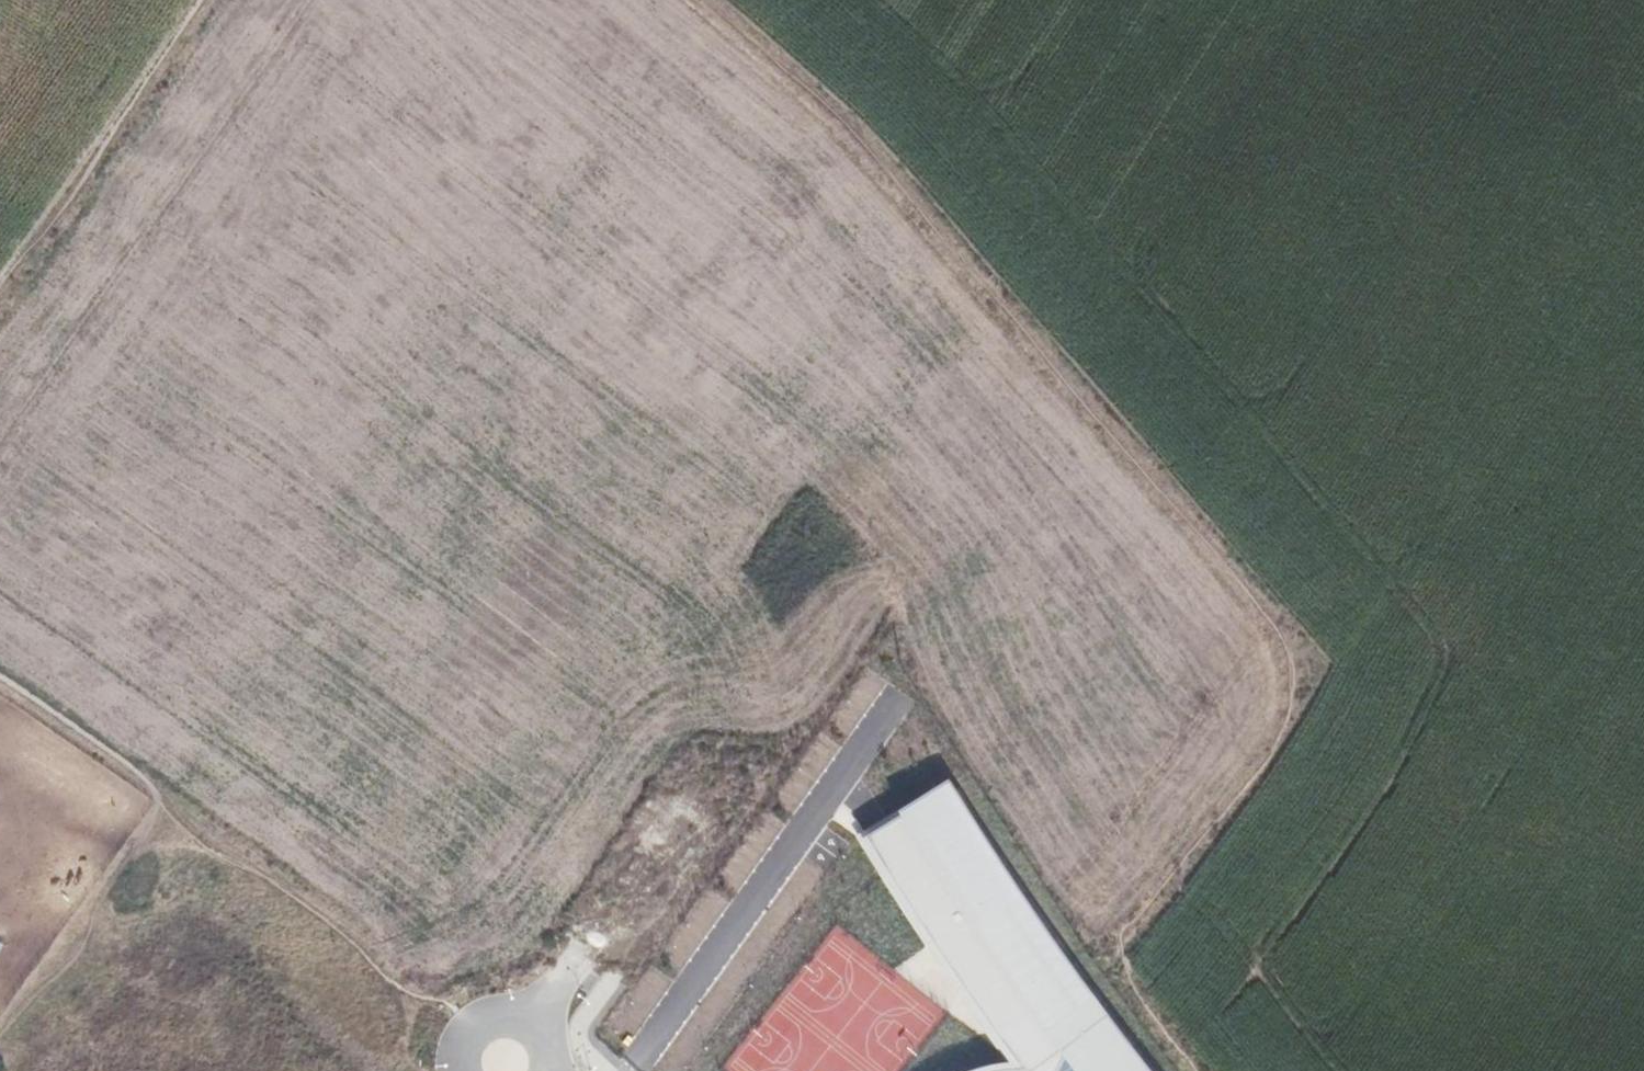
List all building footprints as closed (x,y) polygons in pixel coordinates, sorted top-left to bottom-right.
[(1072,974),(951,791),(944,781),(898,808),(864,842),(883,861),(1012,1065),(977,1067),(970,1070),(1145,1070),(1072,974)]
